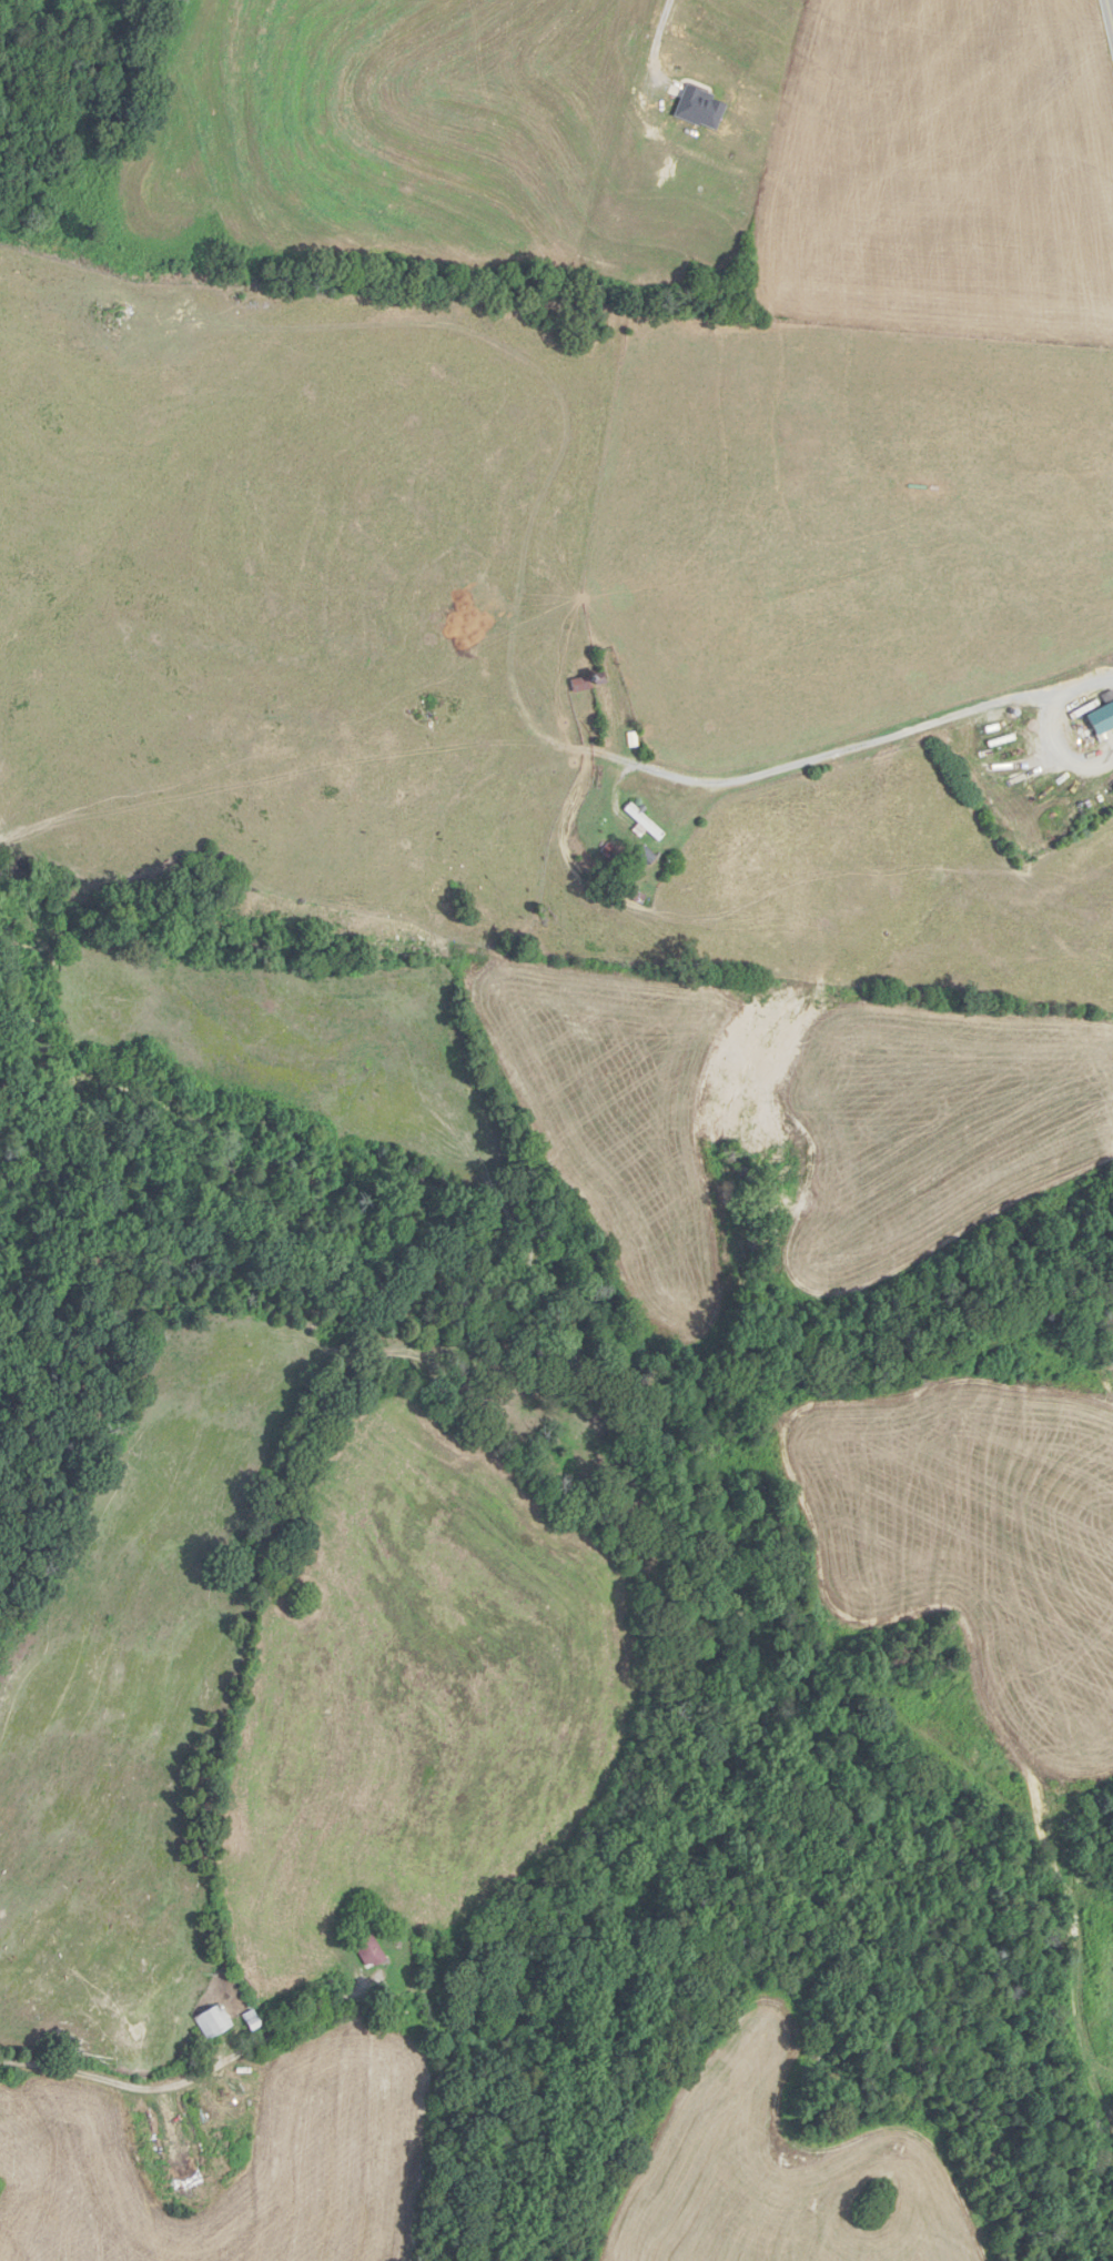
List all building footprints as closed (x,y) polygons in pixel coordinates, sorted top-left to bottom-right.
[(610,683),(608,674),(597,677),(599,685),(610,683)] [(573,680),(575,693),(594,690),(592,677),(573,680)] [(669,835),(634,803),(627,812),(661,843),(669,835)] [(367,1968),(388,1961),(379,1935),(358,1942),(367,1968)] [(209,2041),(236,2027),(224,2003),(197,2016),(209,2041)]
